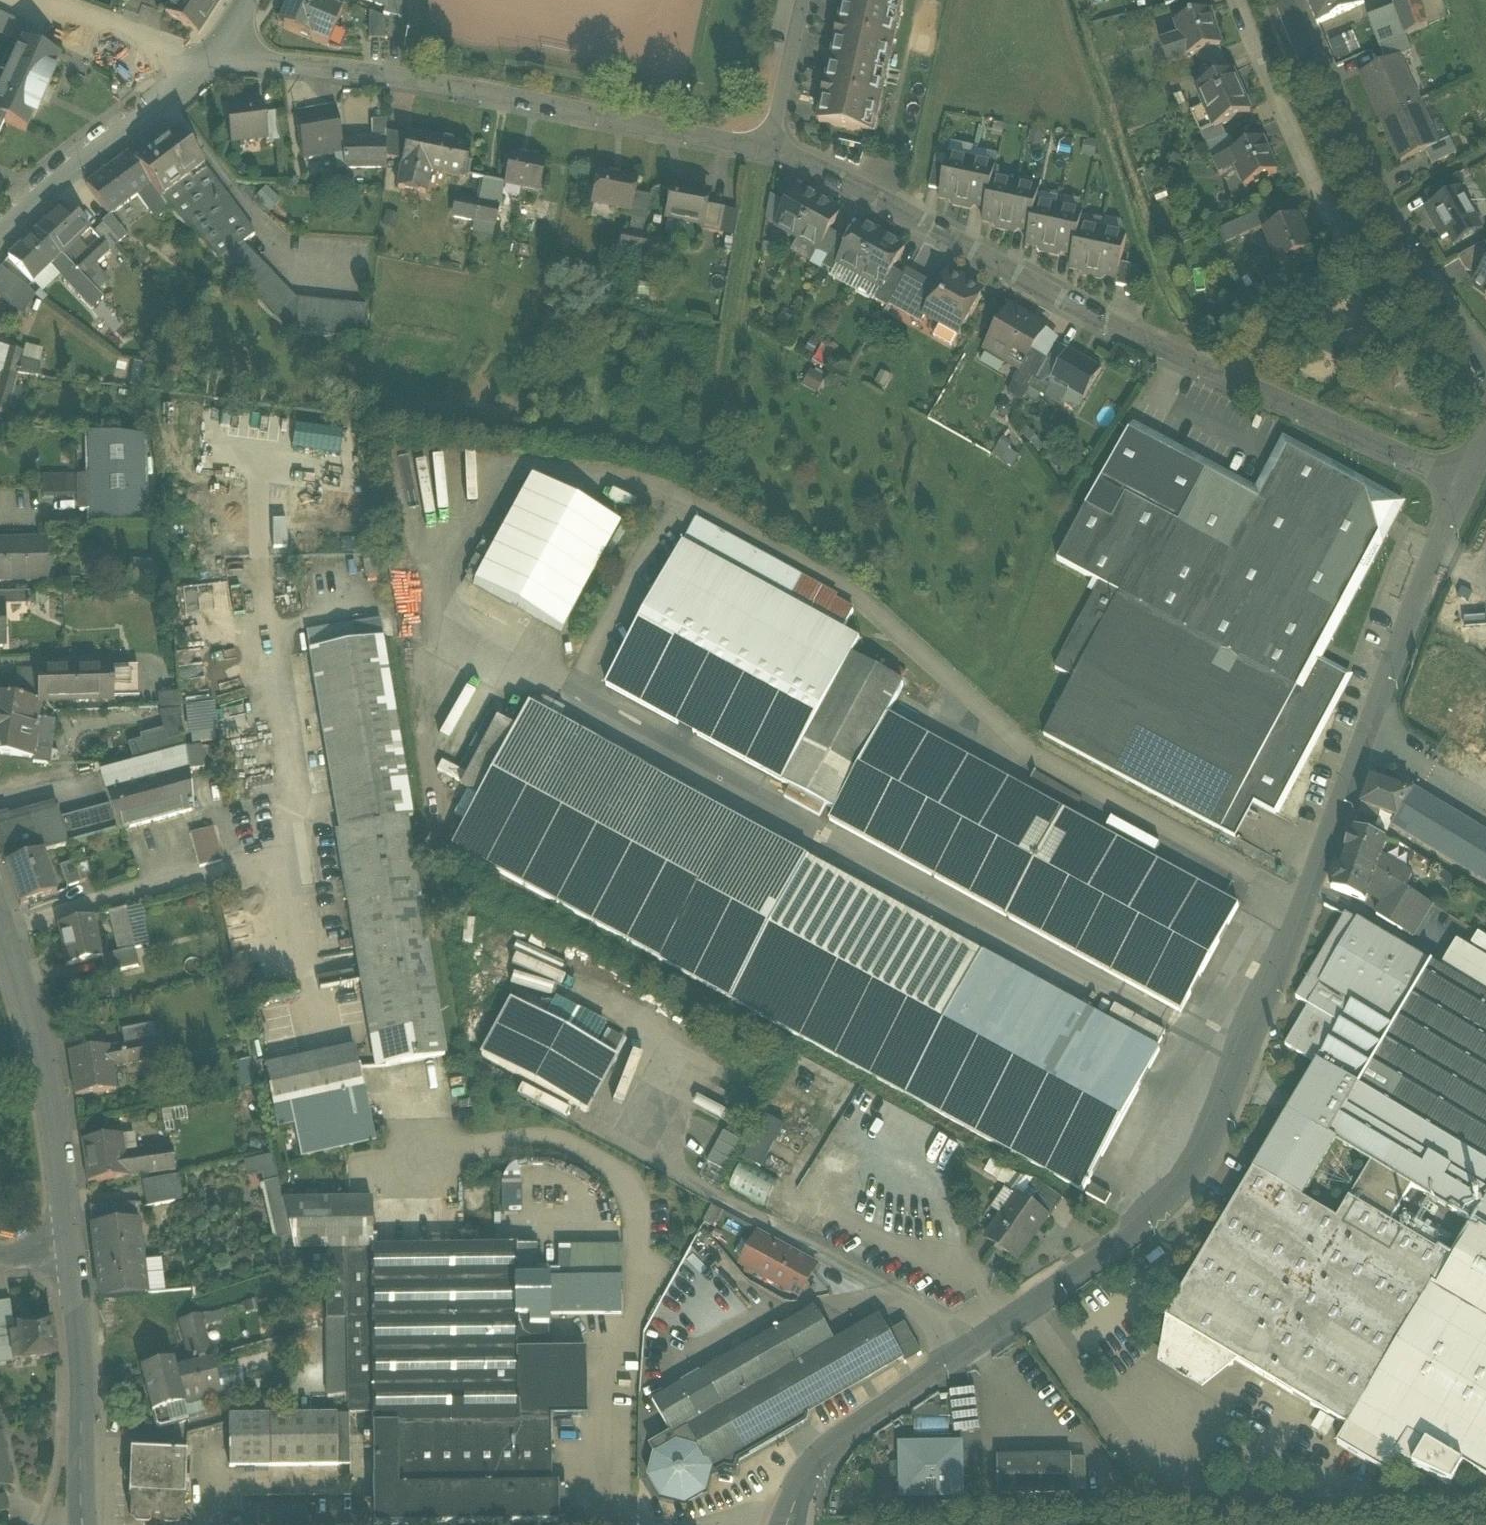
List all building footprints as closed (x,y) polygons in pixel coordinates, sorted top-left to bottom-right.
[(165,15),(197,35),(220,0),(219,0),(174,0),(165,15)] [(326,0),(289,0),(283,15),(292,19),(286,32),(310,41),(327,48),(341,15),(323,7),(326,0)] [(385,9),(385,0),(364,0),(384,9),(385,9)] [(400,19),(401,0),(385,0),(385,9),(384,9),(382,15),(400,19)] [(868,134),(870,123),(876,124),(884,87),(878,86),(883,64),(889,65),(897,29),(891,27),(896,6),(902,7),(903,0),(850,0),(846,19),(842,19),(835,51),(838,52),(833,78),(829,77),(822,109),(825,110),(822,124),(868,134)] [(1318,26),(1364,6),(1362,0),(1307,0),(1318,26)] [(1395,9),(1396,11),(1418,1),(1418,0),(1392,0),(1395,9)] [(1428,29),(1418,1),(1396,11),(1395,9),(1368,21),(1379,49),(1406,38),(1428,29)] [(22,45),(22,44),(30,26),(0,12),(0,36),(22,45)] [(369,41),(385,41),(385,20),(369,13),(369,41)] [(1161,44),(1167,65),(1196,56),(1220,48),(1209,13),(1176,23),(1181,38),(1161,44)] [(1338,58),(1360,51),(1355,34),(1333,41),(1338,58)] [(1379,49),(1386,65),(1398,59),(1399,60),(1412,53),(1406,38),(1379,49)] [(0,93),(0,122),(4,123),(9,126),(26,133),(39,104),(43,106),(46,98),(49,91),(46,89),(59,60),(22,44),(22,45),(0,93)] [(1196,56),(1201,71),(1225,63),(1220,48),(1196,56)] [(1362,76),(1381,120),(1418,103),(1399,60),(1398,59),(1386,65),(1362,76)] [(1226,63),(1225,63),(1201,71),(1207,84),(1231,74),(1226,63)] [(1214,128),(1214,130),(1221,127),(1249,115),(1231,74),(1207,84),(1196,89),(1214,128)] [(226,106),(231,144),(265,140),(267,139),(264,115),(262,103),(242,106),(242,104),(226,106)] [(1437,147),(1418,103),(1381,120),(1401,164),(1426,153),(1438,148),(1437,147)] [(335,155),(337,174),(346,174),(346,170),(340,141),(336,106),(296,113),(303,161),(335,155)] [(265,140),(266,145),(280,143),(276,114),(264,115),(267,139),(265,140)] [(346,170),(386,169),(386,158),(385,134),(385,121),(371,121),(372,140),(340,141),(346,170)] [(1205,145),(1226,137),(1221,127),(1214,130),(1214,128),(1200,134),(1205,145)] [(177,132),(169,138),(171,141),(175,142),(179,142),(182,140),(177,132)] [(403,160),(408,161),(412,139),(385,134),(386,158),(403,160)] [(397,189),(425,195),(429,172),(468,179),(468,177),(471,164),(466,163),(469,148),(453,145),(453,144),(413,136),(412,139),(408,161),(403,160),(397,189)] [(1229,136),(1226,137),(1205,145),(1214,165),(1224,161),(1223,159),(1237,153),(1229,136)] [(150,187),(161,202),(203,169),(204,168),(182,140),(179,142),(175,142),(171,141),(169,138),(134,165),(150,187)] [(1426,153),(1432,167),(1457,156),(1450,141),(1437,147),(1438,148),(1426,153)] [(1237,169),(1246,189),(1277,175),(1261,142),(1237,153),(1223,159),(1224,161),(1214,165),(1220,177),(1237,169)] [(504,187),(539,194),(545,163),(528,160),(528,159),(509,155),(509,159),(505,159),(502,170),(506,171),(504,184),(503,187),(504,187)] [(112,215),(137,196),(150,187),(134,165),(127,156),(86,186),(109,217),(112,215)] [(952,206),(961,208),(971,162),(948,157),(946,169),(941,191),(938,198),(949,201),(952,206)] [(975,207),(986,209),(992,180),(995,167),(971,162),(961,208),(970,210),(975,207)] [(929,189),(941,191),(946,169),(934,166),(929,189)] [(169,212),(218,264),(242,245),(254,236),(203,169),(161,202),(169,212)] [(593,204),(628,211),(632,194),(634,181),(618,178),(618,177),(599,173),(598,177),(594,176),(592,188),(596,188),(593,204)] [(1425,196),(1432,207),(1460,191),(1465,188),(1459,177),(1425,196)] [(499,208),(500,208),(504,187),(503,187),(504,184),(483,180),(478,204),(499,208)] [(996,229),(1005,231),(1015,186),(992,180),(986,209),(983,222),(993,224),(996,229)] [(1019,230),(1029,232),(1036,204),(1039,191),(1015,186),(1005,231),(1014,233),(1019,230)] [(161,202),(150,187),(137,196),(151,214),(155,211),(160,218),(169,212),(161,202)] [(665,232),(684,235),(687,223),(703,226),(707,207),(709,196),(693,192),(674,188),(673,192),(669,191),(667,203),(671,204),(665,232)] [(777,227),(798,239),(821,199),(811,193),(810,195),(799,189),(789,207),(777,227)] [(1448,238),(1452,244),(1480,228),(1460,191),(1432,207),(1425,211),(1442,241),(1448,238)] [(631,220),(645,223),(650,198),(636,195),(632,212),(631,220)] [(777,227),(789,207),(771,197),(767,222),(777,227)] [(453,218),(475,222),(478,204),(457,199),(453,218)] [(831,204),(821,199),(798,239),(818,250),(819,251),(830,232),(841,212),(830,206),(831,204)] [(36,231),(61,257),(65,262),(69,258),(64,254),(90,229),(65,204),(36,231)] [(499,208),(478,204),(475,222),(495,226),(499,210),(500,208),(499,208)] [(1040,253),(1049,255),(1059,209),(1036,204),(1029,232),(1026,246),(1037,248),(1040,253)] [(706,231),(721,234),(725,211),(711,208),(707,227),(706,231)] [(1063,254),(1073,256),(1079,228),(1082,214),(1059,209),(1049,255),(1058,257),(1063,254)] [(155,211),(151,214),(156,222),(160,218),(155,211)] [(740,214),(725,211),(721,234),(736,237),(740,214)] [(1221,230),(1227,245),(1269,226),(1263,212),(1221,230)] [(1265,232),(1280,267),(1312,252),(1297,218),(1265,232)] [(840,265),(860,276),(882,236),(861,224),(850,245),(839,264),(840,265)] [(99,241),(109,252),(119,243),(103,225),(93,235),(99,241)] [(1083,276),(1092,278),(1103,233),(1079,228),(1073,256),(1070,269),(1080,271),(1083,276)] [(1483,233),(1480,228),(1452,244),(1454,249),(1483,233)] [(33,284),(61,257),(36,231),(8,258),(33,284)] [(618,250),(639,254),(643,237),(622,232),(618,250)] [(817,252),(828,258),(839,239),(840,237),(830,232),(819,251),(818,250),(817,252)] [(1127,238),(1103,233),(1092,278),(1101,280),(1106,277),(1117,279),(1121,264),(1127,238)] [(905,249),(882,236),(860,276),(881,288),(883,289),(893,270),(905,249)] [(663,241),(643,237),(639,254),(659,258),(663,241)] [(850,245),(839,239),(828,258),(824,267),(835,273),(840,265),(839,264),(850,245)] [(71,268),(81,279),(92,268),(109,252),(99,241),(71,268)] [(273,278),(242,245),(218,264),(251,298),(273,278)] [(1485,272),(1485,248),(1485,246),(1459,260),(1465,272),(1479,282),(1485,272)] [(1116,286),(1127,289),(1131,274),(1132,267),(1121,264),(1117,279),(1116,286)] [(82,299),(91,289),(81,279),(71,268),(71,267),(60,277),(82,299)] [(107,284),(92,268),(81,279),(91,289),(92,289),(97,293),(107,284)] [(10,308),(25,288),(0,269),(0,300),(10,308)] [(888,308),(891,302),(905,276),(893,270),(883,289),(881,288),(875,300),(888,308)] [(634,279),(653,283),(654,274),(636,271),(634,279)] [(891,302),(907,310),(924,279),(908,271),(905,276),(891,302)] [(1479,282),(1474,289),(1485,298),(1485,272),(1479,282)] [(1141,277),(1131,274),(1127,289),(1126,296),(1137,299),(1141,277)] [(926,315),(941,324),(942,325),(948,323),(949,321),(960,327),(964,326),(981,295),(980,291),(951,275),(947,276),(940,288),(925,315),(926,315)] [(295,300),(273,278),(251,298),(287,335),(361,343),(366,309),(295,300)] [(940,288),(924,279),(907,310),(905,314),(921,323),(926,315),(925,315),(940,288)] [(35,298),(25,288),(10,308),(22,317),(35,298)] [(172,321),(180,324),(191,297),(183,294),(172,321)] [(986,350),(987,351),(988,351),(990,348),(1007,358),(1005,361),(1020,370),(1021,370),(1032,350),(1045,329),(1011,308),(1002,323),(996,325),(993,330),(995,335),(986,350)] [(960,334),(964,326),(960,327),(949,321),(948,323),(942,325),(941,324),(934,337),(952,346),(959,334),(960,334)] [(1045,329),(1032,350),(1048,360),(1061,338),(1045,329)] [(1037,381),(1050,388),(1068,351),(1058,345),(1037,381)] [(1002,366),(1005,361),(1007,358),(990,348),(988,351),(987,351),(982,359),(996,367),(1002,366)] [(8,350),(1,374),(17,376),(20,365),(23,354),(8,350)] [(1030,390),(1048,360),(1032,350),(1021,370),(1020,370),(1013,381),(1014,381),(1030,390)] [(1069,391),(1083,400),(1101,370),(1068,351),(1050,388),(1055,391),(1054,392),(1056,393),(1056,392),(1066,397),(1069,391)] [(32,368),(20,365),(17,376),(30,378),(32,368)] [(813,369),(804,385),(820,393),(828,377),(813,369)] [(17,376),(1,374),(0,380),(0,414),(6,415),(17,376)] [(1008,392),(1024,401),(1030,390),(1014,381),(1008,392)] [(1313,660),(1320,664),(1406,504),(1284,439),(1256,490),(1135,425),(1130,432),(1260,501),(1287,450),(1377,498),(1381,512),(1385,526),(1313,660)] [(1044,736),(1222,831),(1241,795),(1255,803),(1276,814),(1298,773),(1348,679),(1320,664),(1313,660),(1385,526),(1381,512),(1377,498),(1287,450),(1260,501),(1130,432),(1086,507),(1057,561),(1101,585),(1056,669),(1075,679),(1044,736)] [(88,435),(89,479),(89,497),(90,513),(90,528),(145,526),(142,439),(88,435)] [(1002,441),(994,453),(1013,466),(1021,454),(1002,441)] [(42,500),(78,500),(78,497),(78,480),(78,477),(42,478),(42,500)] [(574,630),(623,517),(530,477),(481,591),(574,630)] [(78,480),(78,497),(89,497),(89,479),(82,479),(82,480),(78,480)] [(90,513),(89,497),(78,497),(78,500),(79,513),(90,513)] [(696,522),(684,545),(843,632),(854,613),(835,603),(837,599),(696,522)] [(18,582),(18,576),(47,575),(46,541),(0,542),(0,582),(18,582)] [(606,686),(782,783),(851,658),(860,641),(843,632),(684,545),(606,686)] [(0,594),(0,607),(3,607),(3,606),(27,606),(27,609),(30,609),(30,593),(0,594)] [(309,654),(339,833),(346,831),(405,821),(405,820),(412,819),(382,641),(380,630),(372,623),(357,625),(354,631),(335,634),(329,630),(317,632),(308,644),(310,653),(309,654)] [(1455,637),(1408,736),(1473,767),(1485,740),(1485,652),(1455,637)] [(853,657),(873,668),(880,659),(859,647),(853,657)] [(782,783),(835,812),(887,716),(888,716),(904,687),(851,658),(782,783)] [(885,667),(905,679),(909,672),(888,660),(885,667)] [(38,701),(41,701),(114,699),(113,668),(37,670),(38,701)] [(113,668),(114,699),(139,698),(138,668),(113,668)] [(160,710),(181,709),(180,695),(159,696),(160,710)] [(33,760),(33,764),(49,766),(51,751),(37,750),(39,725),(38,725),(41,701),(38,701),(0,696),(0,756),(33,760)] [(190,699),(190,742),(217,742),(217,699),(190,699)] [(1160,1051),(1157,1050),(1107,1022),(527,705),(508,741),(480,794),(459,832),(451,847),(1084,1193),(1160,1051)] [(1239,908),(888,716),(887,716),(835,812),(830,821),(1181,1013),(1239,908)] [(40,720),(39,725),(37,750),(51,751),(54,722),(40,720)] [(186,749),(188,749),(186,736),(168,742),(164,729),(140,736),(141,741),(128,744),(133,764),(186,749)] [(480,794),(508,741),(490,731),(461,785),(480,794)] [(188,749),(186,749),(188,766),(189,772),(203,770),(201,748),(188,750),(188,749)] [(100,773),(105,790),(188,766),(186,749),(133,764),(100,773)] [(189,772),(188,766),(105,790),(110,810),(117,833),(191,812),(191,813),(194,812),(194,809),(193,809),(189,772)] [(1035,776),(1030,786),(1111,832),(1117,822),(1035,776)] [(1359,815),(1377,822),(1380,813),(1396,819),(1411,794),(1371,780),(1359,815)] [(1415,788),(1411,794),(1396,819),(1391,826),(1485,884),(1485,831),(1415,788)] [(1241,795),(1222,831),(1236,838),(1255,803),(1241,795)] [(20,908),(27,905),(56,896),(42,855),(68,847),(61,823),(57,809),(11,824),(8,815),(0,818),(0,849),(20,908)] [(61,823),(68,847),(117,833),(110,810),(61,823)] [(1353,830),(1372,837),(1375,830),(1357,819),(1353,830)] [(405,821),(346,831),(356,893),(371,982),(430,972),(405,821)] [(190,835),(199,868),(222,862),(213,828),(190,835)] [(1353,830),(1342,860),(1376,873),(1381,859),(1387,842),(1372,837),(1353,830)] [(348,894),(356,893),(346,831),(339,833),(336,833),(344,883),(347,882),(348,894)] [(1376,873),(1407,891),(1412,877),(1381,859),(1376,873)] [(1365,903),(1368,895),(1376,873),(1342,860),(1331,890),(1365,903)] [(60,868),(67,888),(80,884),(75,870),(73,864),(60,868)] [(75,870),(80,884),(90,881),(85,867),(75,870)] [(1407,891),(1376,873),(1368,895),(1384,904),(1377,916),(1402,932),(1412,915),(1423,921),(1432,906),(1407,891)] [(109,914),(116,942),(119,955),(134,952),(125,911),(109,914)] [(1412,915),(1402,932),(1412,938),(1423,921),(1412,915)] [(1372,1163),(1412,1187),(1476,1226),(1437,1290),(1485,1319),(1485,961),(1457,943),(1441,970),(1359,920),(1357,922),(1346,916),(1296,999),(1309,1007),(1285,1046),(1317,1065),(1253,1171),(1303,1200),(1337,1142),(1372,1163)] [(58,926),(67,967),(102,959),(99,947),(93,918),(58,926)] [(1485,954),(1485,939),(1478,934),(1471,945),(1485,954)] [(102,959),(119,955),(116,942),(99,947),(102,959)] [(102,959),(106,976),(138,969),(134,952),(119,955),(102,959)] [(444,1058),(430,972),(371,982),(385,1068),(444,1058)] [(481,1056),(586,1114),(616,1061),(510,1003),(481,1056)] [(1115,1007),(1107,1022),(1157,1050),(1165,1035),(1115,1007)] [(121,1031),(124,1045),(156,1039),(153,1024),(121,1031)] [(68,1054),(75,1097),(116,1091),(113,1069),(161,1059),(156,1039),(124,1045),(109,1048),(68,1054)] [(265,1069),(270,1089),(358,1070),(353,1049),(265,1069)] [(240,1062),(245,1086),(255,1084),(249,1060),(240,1062)] [(295,1126),(301,1159),(375,1143),(367,1107),(365,1108),(361,1091),(363,1090),(359,1070),(358,1070),(270,1089),(269,1090),(279,1130),(295,1126)] [(744,1160),(762,1170),(785,1127),(768,1117),(744,1160)] [(708,1163),(727,1174),(744,1143),(724,1133),(708,1163)] [(88,1183),(128,1178),(125,1158),(122,1136),(82,1141),(88,1183)] [(137,1156),(125,1158),(128,1178),(175,1171),(172,1146),(136,1151),(137,1156)] [(265,1184),(277,1181),(271,1154),(243,1161),(247,1178),(262,1175),(265,1184)] [(730,1189),(765,1208),(779,1181),(743,1161),(730,1189)] [(1390,1225),(1412,1187),(1372,1163),(1350,1200),(1390,1225)] [(1239,1362),(1348,1427),(1432,1287),(1449,1260),(1390,1225),(1350,1200),(1337,1221),(1303,1200),(1253,1171),(1166,1318),(1184,1329),(1177,1341),(1215,1364),(1222,1352),(1239,1362)] [(142,1182),(147,1208),(175,1202),(170,1177),(142,1182)] [(1048,1218),(1050,1220),(1063,1201),(1034,1180),(1027,1189),(1037,1196),(1030,1206),(1048,1218)] [(277,1181),(265,1184),(270,1209),(283,1206),(277,1181)] [(1086,1195),(1106,1205),(1111,1196),(1092,1185),(1086,1195)] [(1037,1196),(1027,1189),(1020,1199),(1030,1206),(1037,1196)] [(991,1209),(1002,1217),(1017,1198),(1005,1190),(991,1209)] [(1017,1197),(1017,1198),(1002,1217),(987,1239),(1017,1261),(1048,1218),(1030,1206),(1020,1199),(1017,1197)] [(373,1524),(508,1524),(557,1524),(558,1513),(557,1486),(551,1486),(550,1417),(586,1417),(585,1352),(547,1352),(547,1317),(622,1316),(622,1281),(569,1281),(547,1281),(547,1282),(534,1282),(534,1248),(516,1248),(516,1247),(372,1249),(372,1200),(283,1202),(302,1288),(326,1281),(326,1321),(347,1321),(349,1395),(349,1414),(356,1414),(356,1419),(363,1419),(363,1414),(372,1414),(373,1478),(372,1478),(373,1524)] [(90,1208),(98,1283),(145,1278),(139,1223),(138,1223),(136,1204),(89,1207),(90,1208)] [(270,1209),(277,1240),(290,1237),(283,1206),(270,1209)] [(705,1223),(715,1229),(724,1213),(713,1208),(705,1223)] [(773,1251),(770,1256),(754,1247),(761,1233),(760,1233),(743,1266),(760,1275),(761,1274),(800,1296),(812,1273),(811,1272),(779,1254),(773,1251)] [(779,1254),(811,1272),(816,1263),(784,1245),(761,1233),(754,1247),(770,1256),(773,1251),(779,1254)] [(297,1268),(290,1237),(277,1240),(284,1271),(297,1268)] [(622,1249),(569,1249),(569,1281),(622,1281),(622,1249)] [(147,1294),(145,1278),(98,1283),(100,1298),(147,1294)] [(1432,1287),(1348,1427),(1338,1444),(1387,1473),(1397,1457),(1414,1467),(1413,1469),(1452,1487),(1464,1466),(1485,1479),(1485,1319),(1437,1290),(1432,1287)] [(255,1301),(243,1304),(246,1315),(258,1312),(255,1301)] [(13,1329),(13,1328),(9,1302),(0,1303),(0,1330),(13,1329)] [(201,1316),(204,1328),(224,1323),(221,1311),(201,1316)] [(905,1325),(889,1334),(880,1317),(836,1343),(820,1315),(793,1331),(789,1324),(654,1402),(673,1437),(654,1448),(658,1457),(652,1479),(664,1498),(686,1504),(705,1493),(711,1471),(719,1474),(726,1470),(736,1473),(739,1462),(807,1423),(808,1417),(807,1414),(902,1358),(906,1365),(922,1356),(905,1325)] [(221,1397),(221,1396),(215,1373),(204,1328),(201,1316),(181,1321),(188,1346),(191,1361),(186,1362),(185,1358),(141,1369),(152,1414),(155,1427),(159,1429),(187,1422),(183,1406),(221,1397)] [(1184,1329),(1166,1318),(1158,1365),(1203,1392),(1239,1362),(1222,1352),(1215,1364),(1177,1341),(1184,1329)] [(327,1373),(327,1397),(349,1395),(347,1321),(326,1321),(327,1373)] [(51,1323),(18,1327),(19,1334),(22,1361),(55,1356),(51,1323)] [(10,1341),(10,1336),(19,1334),(18,1327),(13,1328),(13,1329),(0,1330),(0,1342),(10,1341)] [(10,1336),(10,1341),(13,1362),(22,1361),(19,1334),(10,1336)] [(13,1362),(10,1341),(0,1342),(0,1364),(13,1362)] [(236,1367),(215,1373),(221,1396),(242,1391),(236,1367)] [(951,1394),(955,1433),(979,1430),(975,1391),(951,1394)] [(229,1468),(337,1466),(336,1416),(228,1417),(229,1468)] [(337,1466),(350,1466),(350,1444),(349,1416),(343,1416),(336,1416),(337,1466)] [(938,1497),(963,1497),(962,1444),(901,1445),(902,1498),(927,1497),(927,1481),(938,1481),(938,1497)] [(9,1485),(3,1451),(0,1452),(0,1487),(9,1485)] [(129,1496),(131,1496),(184,1499),(186,1454),(130,1452),(129,1496)] [(999,1495),(1073,1494),(1073,1492),(1072,1460),(1072,1458),(998,1459),(999,1495)] [(1086,1460),(1072,1460),(1073,1492),(1086,1492),(1086,1460)] [(184,1520),(184,1499),(131,1496),(130,1517),(184,1520)]
